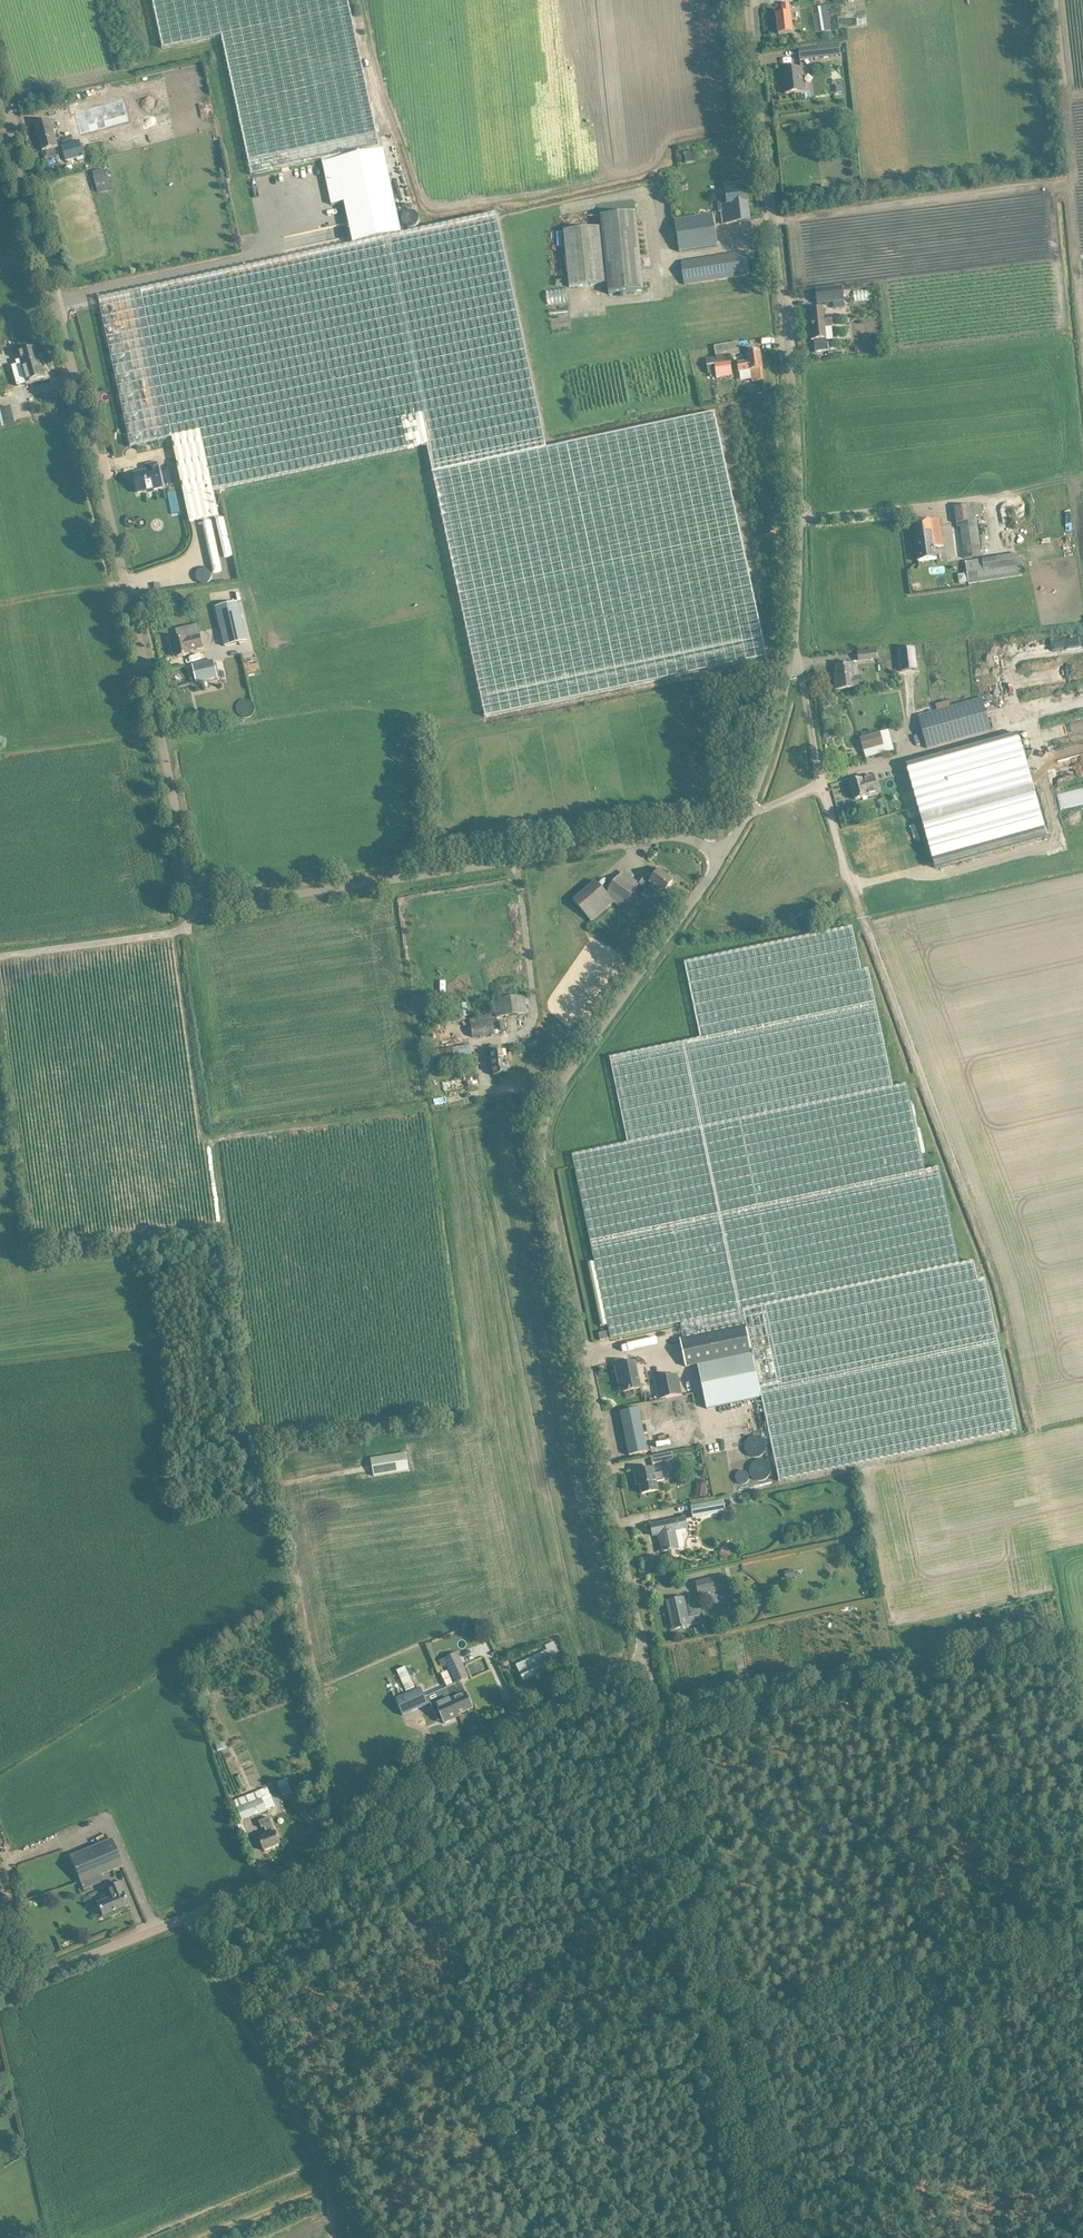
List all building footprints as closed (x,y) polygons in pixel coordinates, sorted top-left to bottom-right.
[(348,0),(152,0),(163,49),(222,36),(252,175),(322,160),(323,163),(380,151),(348,0)] [(779,34),(793,33),(791,13),(790,13),(789,3),(782,4),(783,13),(776,14),(779,34)] [(842,8),(825,8),(826,16),(820,16),(820,33),(835,33),(834,15),(843,14),(842,8)] [(839,42),(818,44),(818,47),(820,58),(840,55),(839,42)] [(818,47),(798,49),(800,60),(820,58),(818,47)] [(801,68),(783,70),(785,94),(804,92),(801,68)] [(122,99),(74,112),(80,133),(128,120),(122,99)] [(51,120),(35,125),(42,151),(58,147),(51,120)] [(61,145),(66,161),(84,156),(80,140),(61,145)] [(427,444),(486,717),(767,657),(714,412),(544,449),(538,420),(496,214),(402,234),(383,150),(380,151),(323,163),(332,205),(344,202),(353,244),(99,299),(130,447),(172,438),(182,483),(191,521),(219,515),(213,490),(427,444)] [(747,201),(745,189),(743,189),(742,184),(726,186),(728,201),(717,203),(719,212),(722,212),(723,224),(750,220),(748,201),(747,201)] [(602,227),(607,283),(609,294),(644,290),(636,212),(601,216),(602,227)] [(674,221),(679,252),(718,246),(713,215),(674,221)] [(569,287),(607,283),(602,227),(563,231),(569,287)] [(747,260),(746,253),(746,251),(681,261),(684,284),(749,274),(747,260)] [(815,290),(817,304),(844,301),(843,287),(815,290)] [(813,328),(810,328),(811,341),(815,340),(815,342),(814,342),(815,352),(829,351),(828,341),(834,341),(832,327),(833,327),(831,316),(824,316),(823,309),(811,310),(813,328)] [(16,326),(1,327),(2,337),(17,336),(16,326)] [(716,372),(717,375),(732,372),(730,364),(733,363),(731,356),(741,354),(739,342),(715,346),(717,358),(706,360),(708,373),(716,372)] [(16,365),(11,366),(16,386),(25,384),(24,382),(44,377),(39,359),(37,359),(33,347),(18,352),(20,360),(18,360),(19,364),(16,365)] [(760,351),(747,352),(749,362),(737,364),(738,372),(750,370),(750,371),(754,370),(755,375),(751,375),(752,382),(763,380),(760,351)] [(14,421),(10,407),(0,410),(0,428),(14,424),(14,421)] [(146,466),(147,471),(134,474),(138,493),(163,487),(157,463),(146,466)] [(960,523),(964,558),(982,556),(976,515),(982,515),(981,504),(954,507),(956,523),(960,523)] [(1002,515),(1003,527),(1013,527),(1012,515),(1002,515)] [(939,519),(913,522),(918,562),(937,559),(935,547),(943,546),(939,519)] [(208,525),(218,576),(227,574),(216,523),(208,525)] [(1022,574),(1018,552),(965,562),(968,583),(1022,574)] [(953,564),(952,573),(960,574),(961,565),(953,564)] [(212,584),(214,574),(204,571),(202,582),(212,584)] [(967,576),(955,578),(956,587),(968,585),(967,576)] [(237,602),(216,607),(225,646),(247,641),(237,602)] [(176,649),(178,657),(190,655),(189,652),(203,648),(197,625),(177,630),(179,639),(170,641),(172,650),(176,649)] [(915,648),(899,649),(902,672),(917,670),(915,648)] [(876,650),(858,652),(859,661),(877,659),(876,650)] [(218,677),(214,660),(192,665),(196,682),(218,677)] [(836,689),(861,686),(860,677),(854,678),(852,664),(836,666),(837,680),(835,680),(836,689)] [(208,686),(208,694),(223,694),(223,686),(208,686)] [(181,689),(182,706),(196,705),(195,688),(181,689)] [(918,716),(927,748),(991,730),(982,698),(918,716)] [(244,715),(255,715),(255,703),(244,703),(244,715)] [(1067,727),(1053,729),(1055,740),(1068,738),(1067,727)] [(861,738),(864,748),(877,744),(878,747),(883,745),(879,733),(861,738)] [(907,765),(936,868),(1047,837),(1018,734),(907,765)] [(878,794),(876,783),(874,776),(850,782),(855,800),(878,794)] [(659,870),(653,878),(647,874),(640,884),(646,889),(645,890),(653,896),(654,894),(656,895),(658,896),(660,896),(663,895),(664,893),(673,881),(659,870)] [(591,922),(614,902),(611,898),(613,895),(626,904),(636,889),(618,876),(608,890),(609,891),(607,894),(596,882),(574,901),(591,922)] [(823,913),(807,916),(809,925),(824,922),(823,913)] [(1018,1431),(985,1283),(978,1284),(976,1271),(962,1275),(939,1168),(925,1171),(907,1084),(893,1087),(868,969),(861,971),(852,927),(684,962),(700,1039),(610,1058),(628,1143),(572,1155),(610,1338),(680,1323),(683,1339),(680,1340),(686,1367),(697,1364),(707,1409),(762,1397),(779,1481),(1018,1431)] [(527,1013),(524,996),(495,1000),(497,1017),(527,1013)] [(464,1019),(473,1017),(471,1005),(461,1007),(464,1019)] [(470,1018),(474,1038),(495,1034),(491,1015),(470,1018)] [(498,1046),(490,1047),(494,1075),(509,1073),(506,1051),(498,1052),(498,1046)] [(476,1066),(462,1068),(464,1077),(477,1075),(476,1066)] [(468,1079),(443,1083),(445,1091),(469,1087),(468,1079)] [(609,1338),(607,1332),(599,1333),(600,1340),(609,1338)] [(623,1392),(641,1388),(635,1362),(615,1366),(617,1374),(619,1373),(623,1392)] [(666,1398),(682,1395),(678,1374),(662,1378),(666,1398)] [(642,1420),(649,1419),(646,1407),(620,1412),(629,1455),(649,1451),(644,1435),(648,1434),(646,1426),(643,1426),(642,1420)] [(753,1409),(740,1413),(741,1418),(754,1414),(753,1409)] [(769,1450),(761,1437),(746,1446),(754,1459),(769,1450)] [(674,1459),(672,1452),(651,1456),(652,1464),(674,1459)] [(409,1471),(406,1453),(372,1459),(374,1477),(409,1471)] [(754,1478),(772,1477),(771,1462),(753,1464),(754,1478)] [(642,1494),(658,1490),(657,1482),(664,1480),(662,1472),(655,1474),(654,1468),(634,1472),(636,1480),(639,1480),(642,1494)] [(751,1483),(750,1472),(740,1474),(742,1485),(751,1483)] [(699,1499),(709,1500),(710,1486),(700,1485),(699,1499)] [(691,1506),(694,1519),(694,1518),(726,1512),(724,1500),(691,1506)] [(651,1525),(653,1536),(660,1534),(661,1538),(660,1538),(663,1552),(669,1551),(671,1551),(671,1550),(684,1547),(681,1532),(686,1532),(685,1529),(688,1529),(686,1518),(651,1525)] [(724,1551),(726,1562),(735,1560),(732,1550),(724,1551)] [(729,1589),(726,1574),(696,1581),(699,1595),(729,1589)] [(667,1602),(670,1614),(672,1613),(675,1629),(682,1628),(684,1628),(684,1627),(701,1623),(700,1615),(688,1618),(684,1598),(667,1602)] [(555,1647),(516,1665),(524,1681),(545,1671),(543,1667),(546,1666),(545,1664),(560,1657),(555,1647)] [(456,1683),(454,1684),(446,1688),(449,1694),(458,1715),(474,1708),(469,1699),(467,1693),(466,1693),(461,1681),(469,1677),(458,1653),(445,1659),(456,1683)] [(396,1699),(403,1715),(428,1704),(421,1688),(396,1699)] [(439,1699),(430,1703),(439,1721),(442,1720),(444,1724),(453,1720),(452,1718),(458,1715),(449,1694),(446,1688),(436,1693),(439,1699)] [(286,1779),(277,1783),(283,1796),(292,1793),(286,1779)] [(242,1820),(267,1811),(267,1810),(275,1807),(270,1795),(262,1798),(259,1791),(235,1801),(242,1820)] [(305,1809),(301,1813),(310,1825),(314,1821),(305,1809)] [(281,1844),(276,1832),(275,1832),(269,1817),(259,1822),(262,1828),(264,1827),(268,1835),(259,1838),(265,1851),(281,1844)] [(70,1857),(81,1884),(123,1866),(112,1839),(70,1857)] [(102,1916),(129,1905),(119,1883),(107,1888),(112,1898),(97,1904),(102,1916)]
